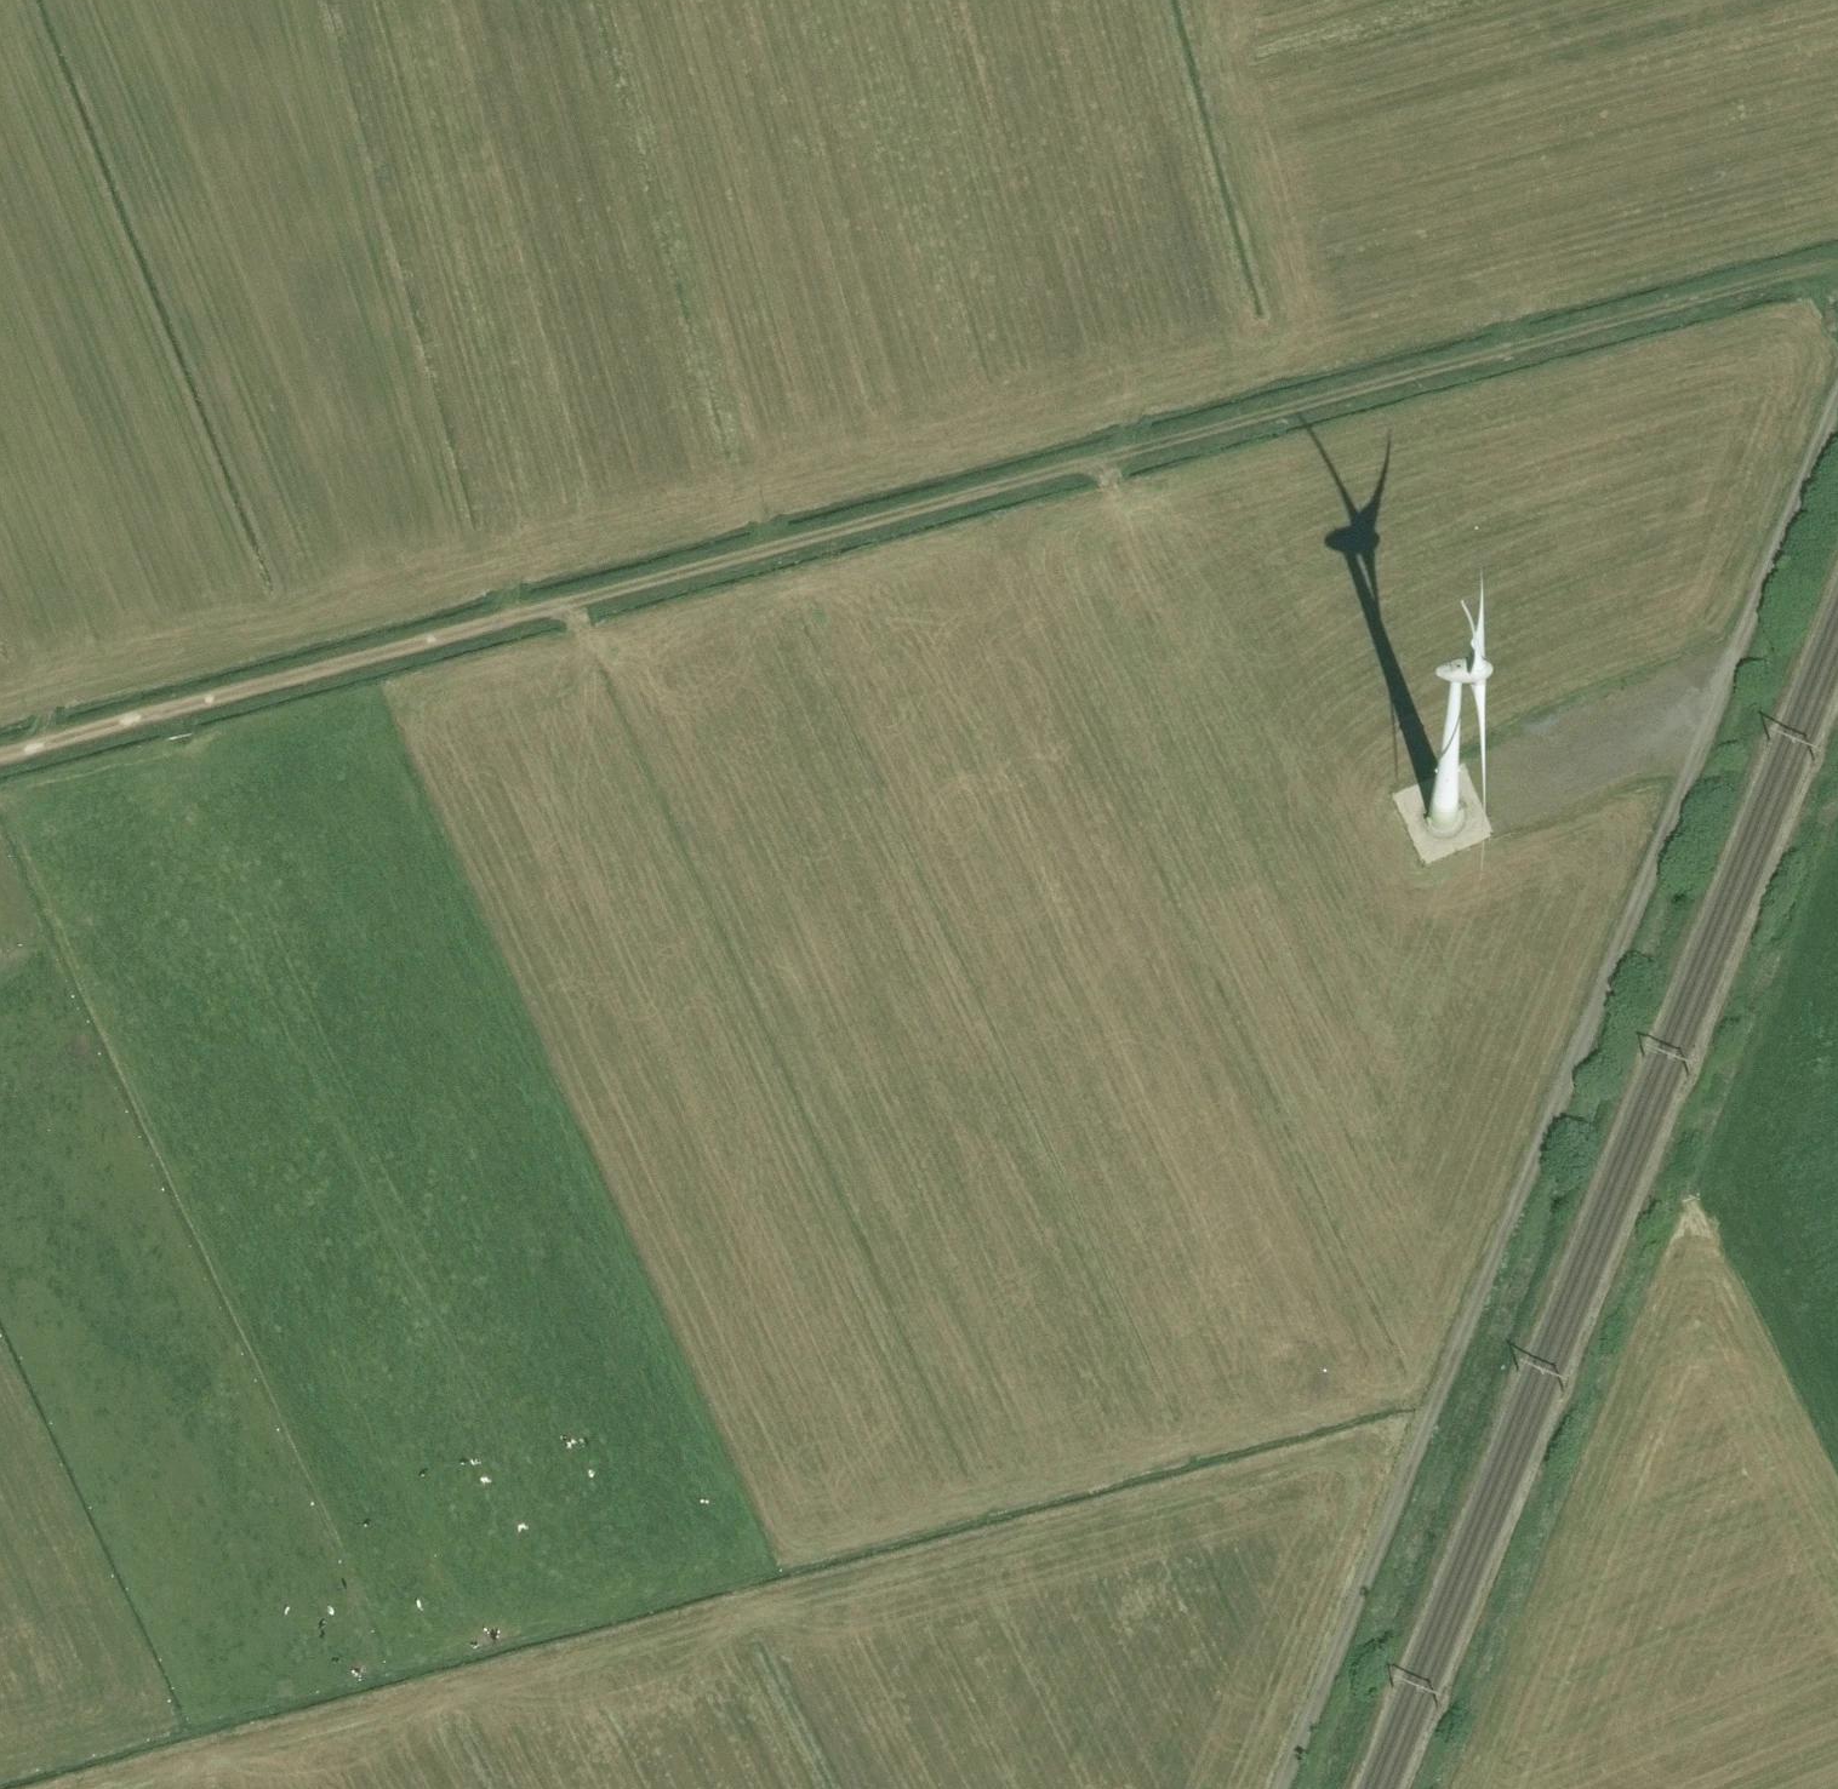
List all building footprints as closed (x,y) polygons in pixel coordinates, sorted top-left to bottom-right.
[(1441,830),(1446,830),(1451,829),(1455,825),(1458,821),(1459,816),(1458,810),(1456,805),(1452,802),(1447,800),(1441,800),(1436,802),(1432,805),(1429,810),(1428,815),(1429,820),(1432,825),(1436,828),(1441,830)]
